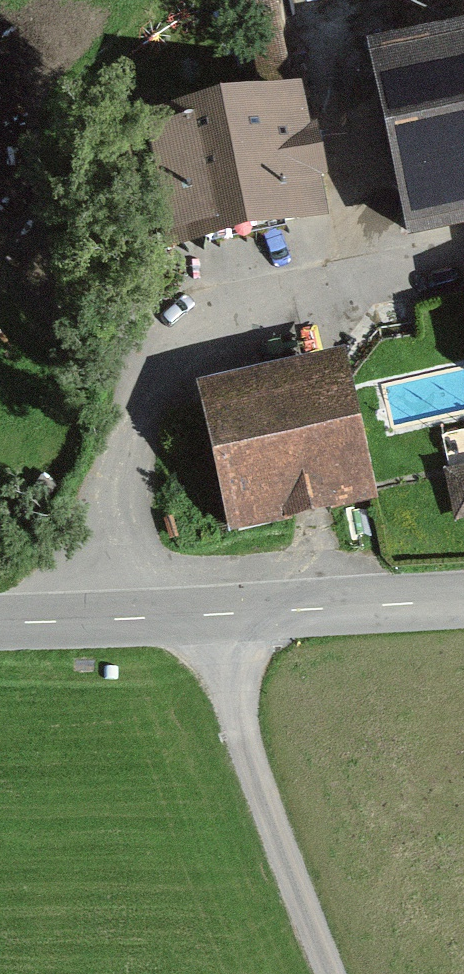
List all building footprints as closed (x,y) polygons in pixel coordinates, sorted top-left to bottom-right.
[(373,67),(409,231),(463,219),(463,47),(373,67)] [(337,227),(311,92),(145,123),(171,259),(337,227)] [(343,385),(214,414),(233,501),(326,480),(332,507),(368,499),(343,385)] [(451,476),(460,515),(463,514),(463,473),(451,476)]
